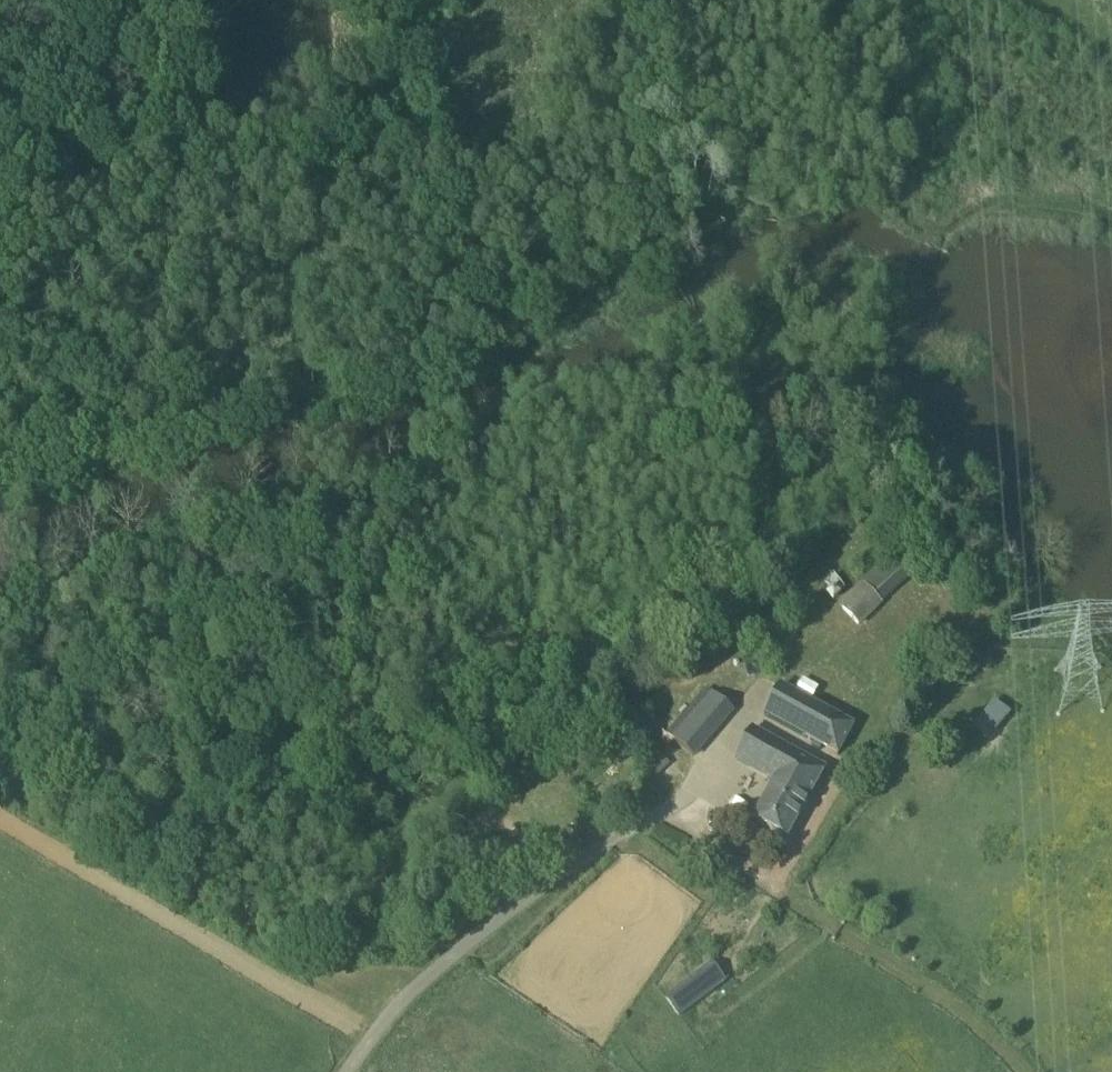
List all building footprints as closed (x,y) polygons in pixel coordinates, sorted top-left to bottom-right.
[(862,627),(884,606),(911,581),(888,554),(860,579),(863,582),(839,604),(862,627)] [(838,757),(854,728),(780,689),(765,718),(838,757)] [(669,737),(691,758),(734,711),(711,691),(669,737)] [(992,699),(973,726),(989,738),(1009,710),(992,699)] [(787,839),(825,770),(752,731),(736,759),(770,778),(768,782),(772,784),(753,820),(787,839)] [(665,1001),(678,1019),(725,984),(711,966),(665,1001)]
